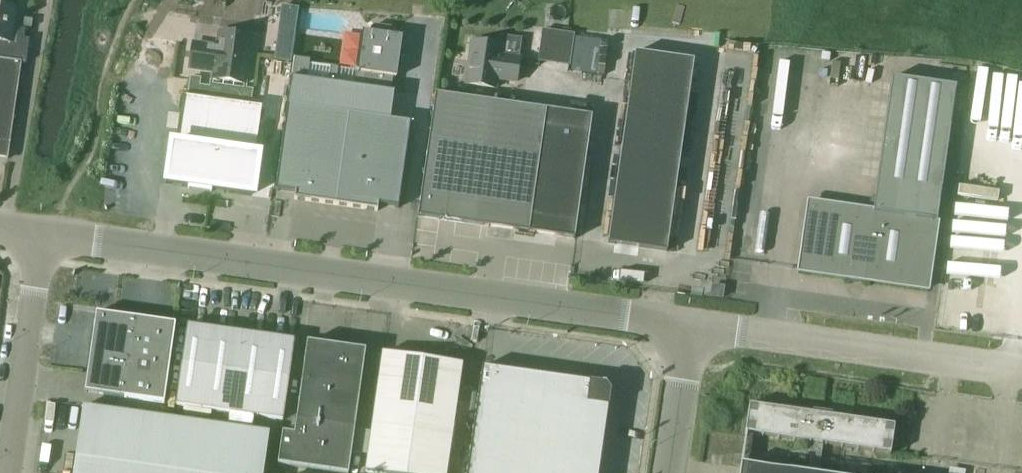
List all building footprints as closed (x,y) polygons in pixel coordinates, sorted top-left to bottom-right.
[(21,63),(26,64),(29,40),(12,37),(16,10),(0,7),(0,60),(21,63)] [(359,73),(357,88),(390,93),(393,78),(395,78),(400,38),(392,36),(393,32),(390,28),(375,26),(371,29),(370,33),(362,32),(357,73),(359,73)] [(573,36),(543,32),(539,62),(569,66),(573,36)] [(193,44),(189,70),(213,73),(212,80),(245,85),(251,38),(219,34),(216,50),(209,49),(209,47),(193,44)] [(497,80),(516,83),(519,59),(500,56),(501,47),(472,43),(466,85),(495,89),(497,80)] [(280,46),(278,59),(290,60),(292,48),(280,46)] [(634,53),(607,245),(667,253),(694,62),(634,53)] [(21,63),(0,60),(0,159),(8,160),(21,63)] [(293,62),(291,78),(335,85),(338,69),(309,65),(293,62)] [(335,85),(291,78),(275,191),(295,194),(294,200),(377,212),(378,206),(398,209),(410,124),(390,121),(394,93),(390,93),(357,88),(335,85)] [(799,272),(927,290),(956,87),(891,78),(872,212),(809,203),(799,272)] [(221,85),(219,101),(250,106),(252,89),(221,85)] [(418,218),(529,233),(574,240),(592,117),(435,95),(418,218)] [(250,194),(262,107),(250,106),(219,101),(182,96),(170,183),(171,183),(180,184),(185,190),(190,186),(250,194)] [(85,393),(124,398),(136,319),(96,314),(85,393)] [(136,319),(124,398),(164,404),(175,325),(136,319)] [(176,405),(283,421),(294,342),(187,326),(176,405)] [(296,424),(294,436),(281,434),(277,465),(330,472),(348,472),(354,432),(365,352),(307,343),(296,424)] [(382,354),(365,472),(366,472),(447,472),(462,365),(382,354)] [(610,392),(605,386),(482,368),(467,472),(599,472),(610,392)] [(749,406),(745,434),(812,444),(808,472),(819,472),(822,445),(890,455),(894,427),(749,406)] [(269,434),(83,407),(73,472),(264,472),(269,434)]
